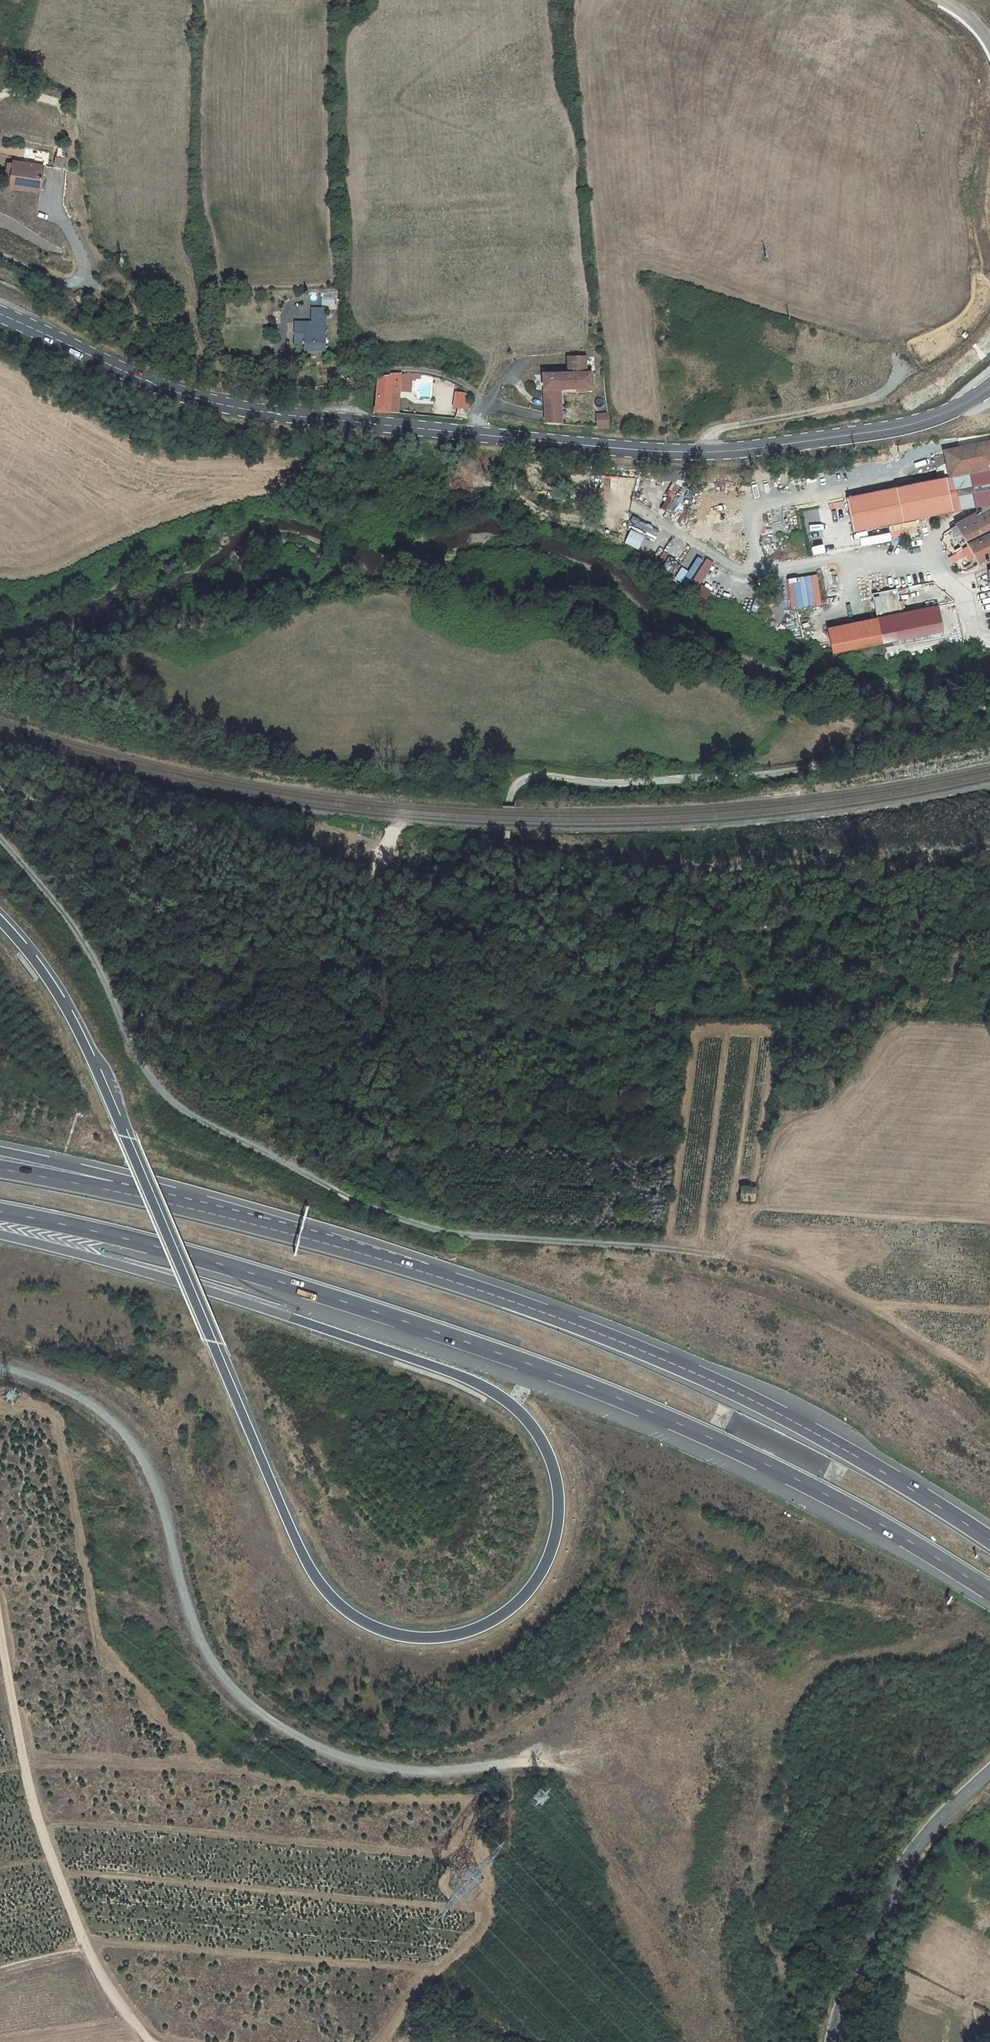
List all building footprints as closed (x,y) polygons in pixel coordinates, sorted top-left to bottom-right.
[(13,199),(30,203),(36,177),(2,170),(2,175),(0,174),(0,197),(13,199)] [(82,299),(73,303),(76,311),(85,308),(82,299)] [(320,312),(321,325),(333,325),(333,312),(320,312)] [(294,328),(295,349),(303,349),(321,348),(320,327),(294,328)] [(304,357),(322,356),(321,348),(303,349),(304,357)] [(540,381),(541,398),(555,397),(588,396),(588,379),(580,379),(580,365),(564,366),(564,380),(540,381)] [(540,381),(564,380),(564,366),(540,368),(540,381)] [(395,381),(394,396),(403,396),(404,380),(395,381)] [(371,420),(387,421),(388,402),(394,402),(394,396),(395,381),(390,381),(389,385),(375,384),(371,420)] [(555,397),(541,398),(541,421),(541,430),(556,431),(555,397)] [(451,412),(465,414),(466,400),(453,399),(451,412)] [(607,435),(605,415),(598,415),(599,419),(595,420),(596,434),(607,435)] [(913,487),(927,522),(955,517),(961,526),(952,531),(972,566),(989,558),(989,459),(987,446),(939,455),(944,480),(913,487)] [(668,512),(680,486),(673,483),(661,509),(668,512)] [(853,499),(840,502),(848,540),(927,522),(913,487),(853,499)] [(853,499),(851,492),(838,494),(840,502),(853,499)] [(632,529),(625,544),(639,550),(646,536),(632,529)] [(706,559),(694,581),(702,585),(714,563),(706,559)] [(883,653),(947,639),(940,612),(877,627),(883,653)] [(877,627),(826,638),(832,665),(883,653),(877,627)] [(755,1188),(742,1188),(741,1200),(754,1201),(755,1188)] [(894,1746),(889,1752),(892,1755),(897,1749),(894,1746)] [(937,1880),(930,1880),(928,1895),(936,1896),(937,1880)]
